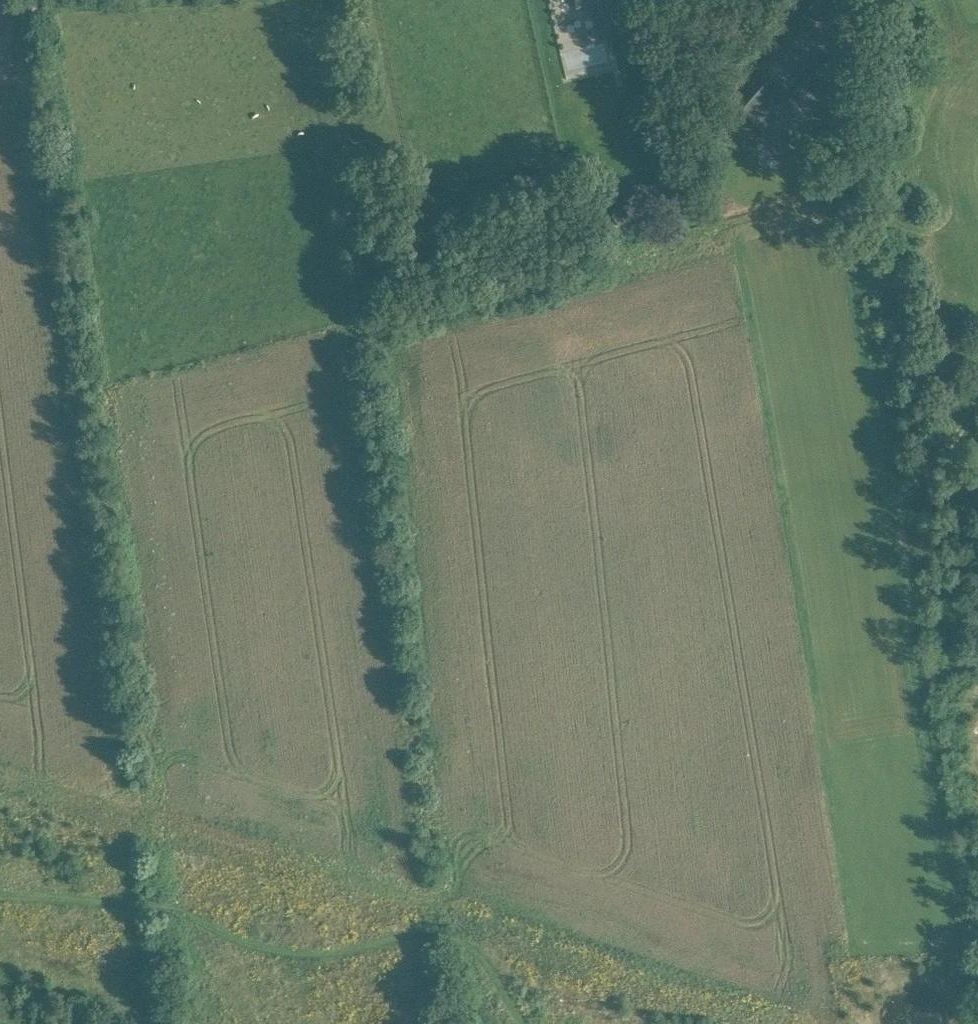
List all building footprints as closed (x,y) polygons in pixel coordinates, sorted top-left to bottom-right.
[(760,126),(764,122),(783,140),(817,102),(821,105),(822,104),(800,85),(792,95),(786,89),(787,87),(772,74),(741,109),(760,126)] [(743,93),(733,85),(718,103),(728,111),(743,93)]
